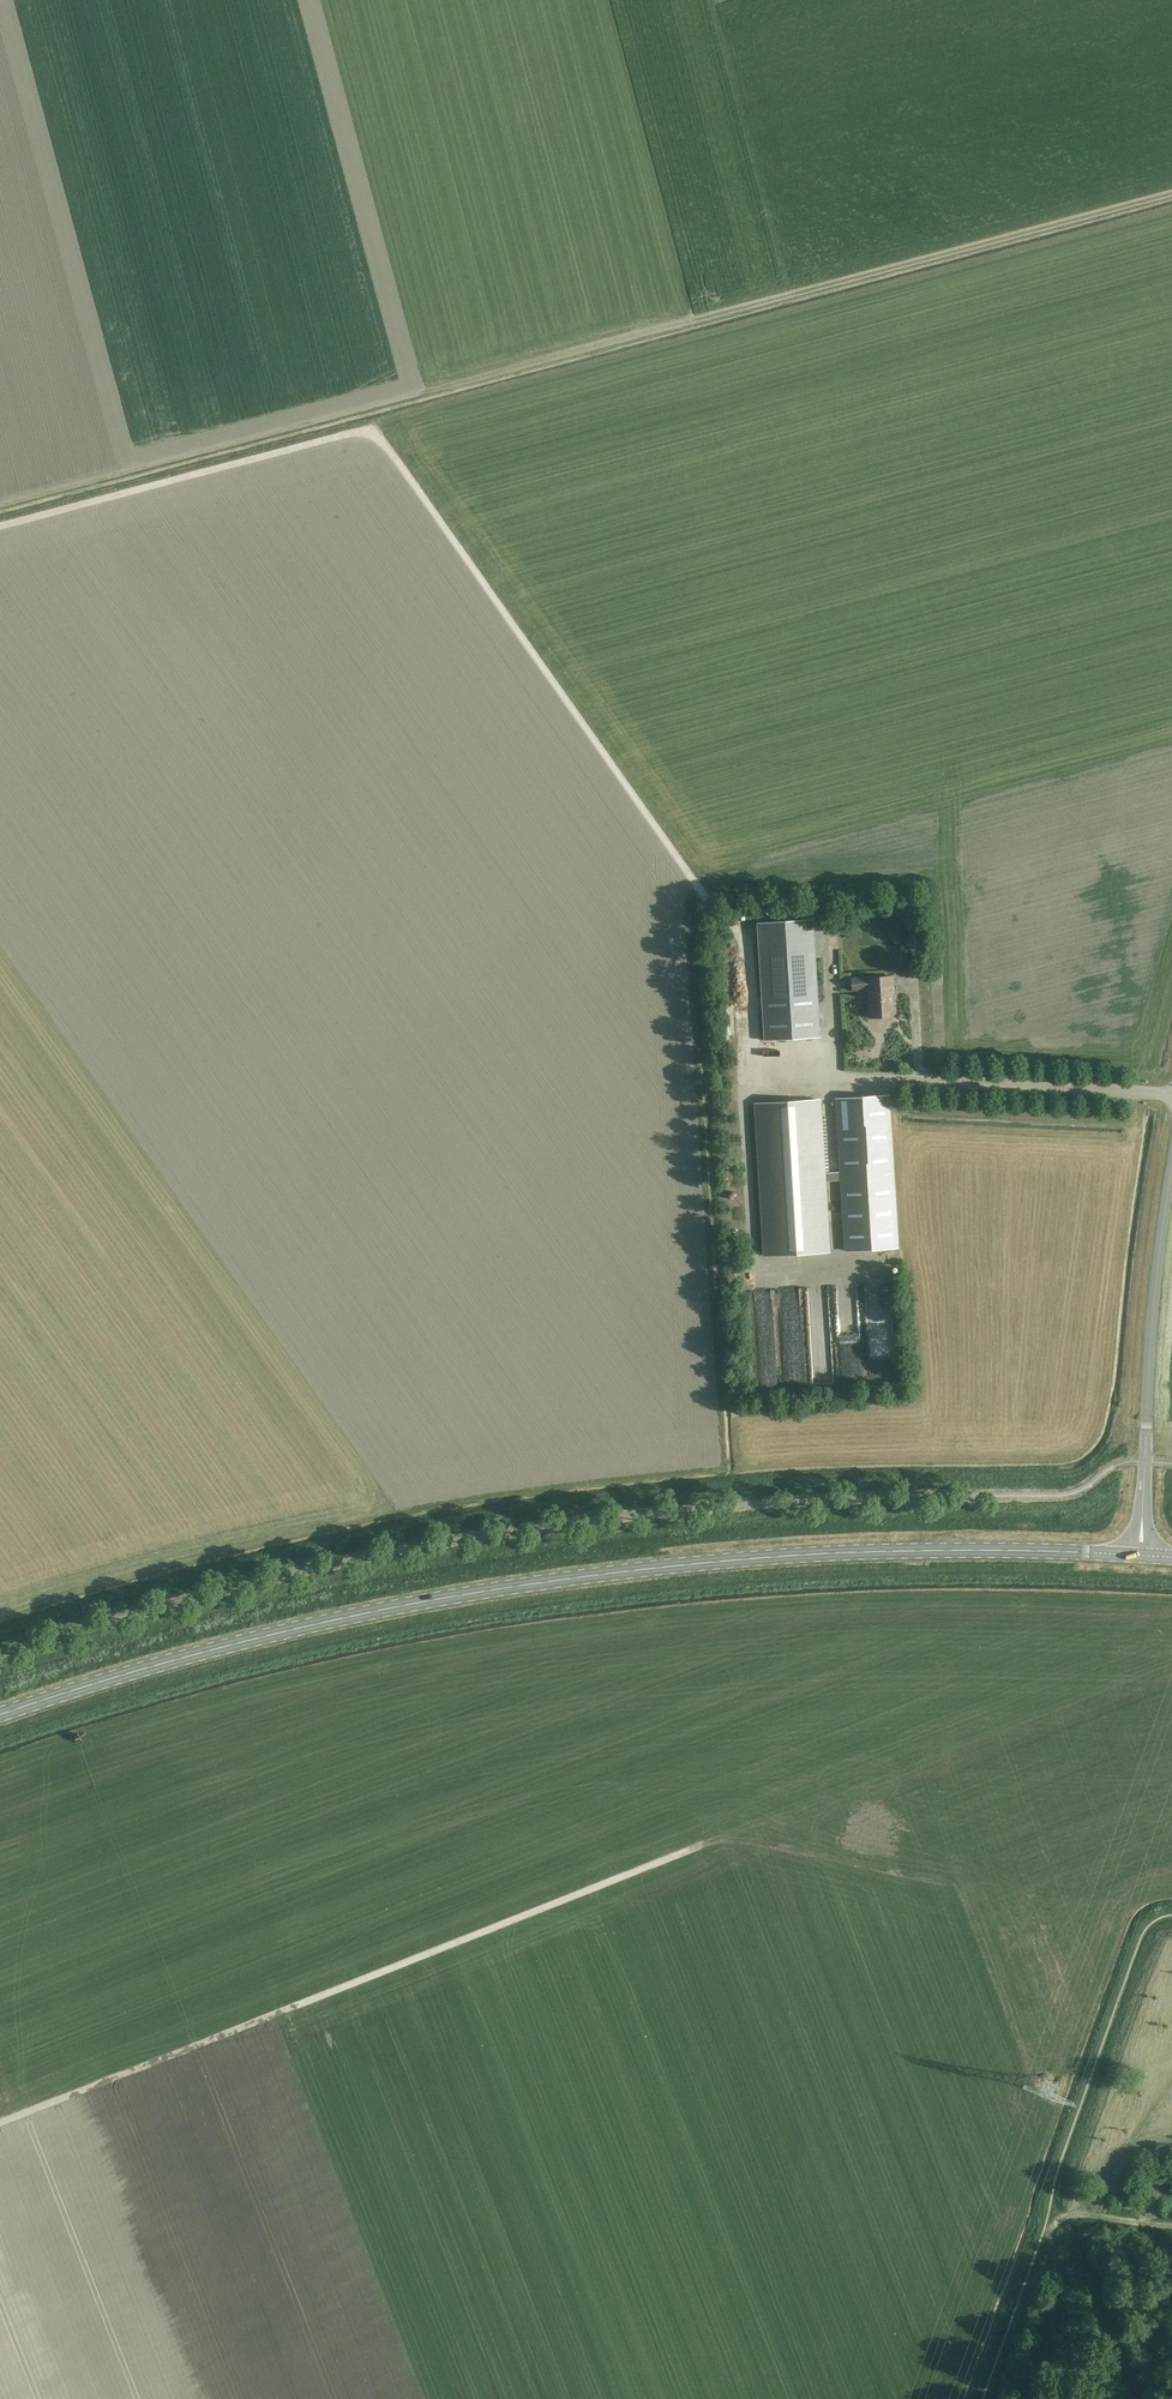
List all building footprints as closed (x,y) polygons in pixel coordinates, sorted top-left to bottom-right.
[(820,1037),(813,919),(758,923),(765,1041),(820,1037)] [(894,976),(852,978),(853,990),(868,989),(870,1018),(885,1017),(885,1012),(894,1011),(893,993),(895,993),(895,990),(894,976)] [(756,1104),(765,1256),(829,1252),(825,1181),(842,1180),(846,1251),(898,1247),(889,1095),(837,1098),(841,1172),(825,1173),(820,1099),(756,1104)] [(830,1367),(828,1287),(809,1288),(810,1367),(830,1367)] [(798,1293),(779,1294),(781,1344),(791,1344),(790,1328),(800,1328),(798,1293)] [(838,1302),(838,1313),(856,1313),(856,1296),(839,1297),(839,1302),(838,1302)] [(759,1297),(759,1312),(770,1312),(770,1297),(759,1297)] [(857,1379),(855,1317),(838,1317),(841,1379),(857,1379)]
